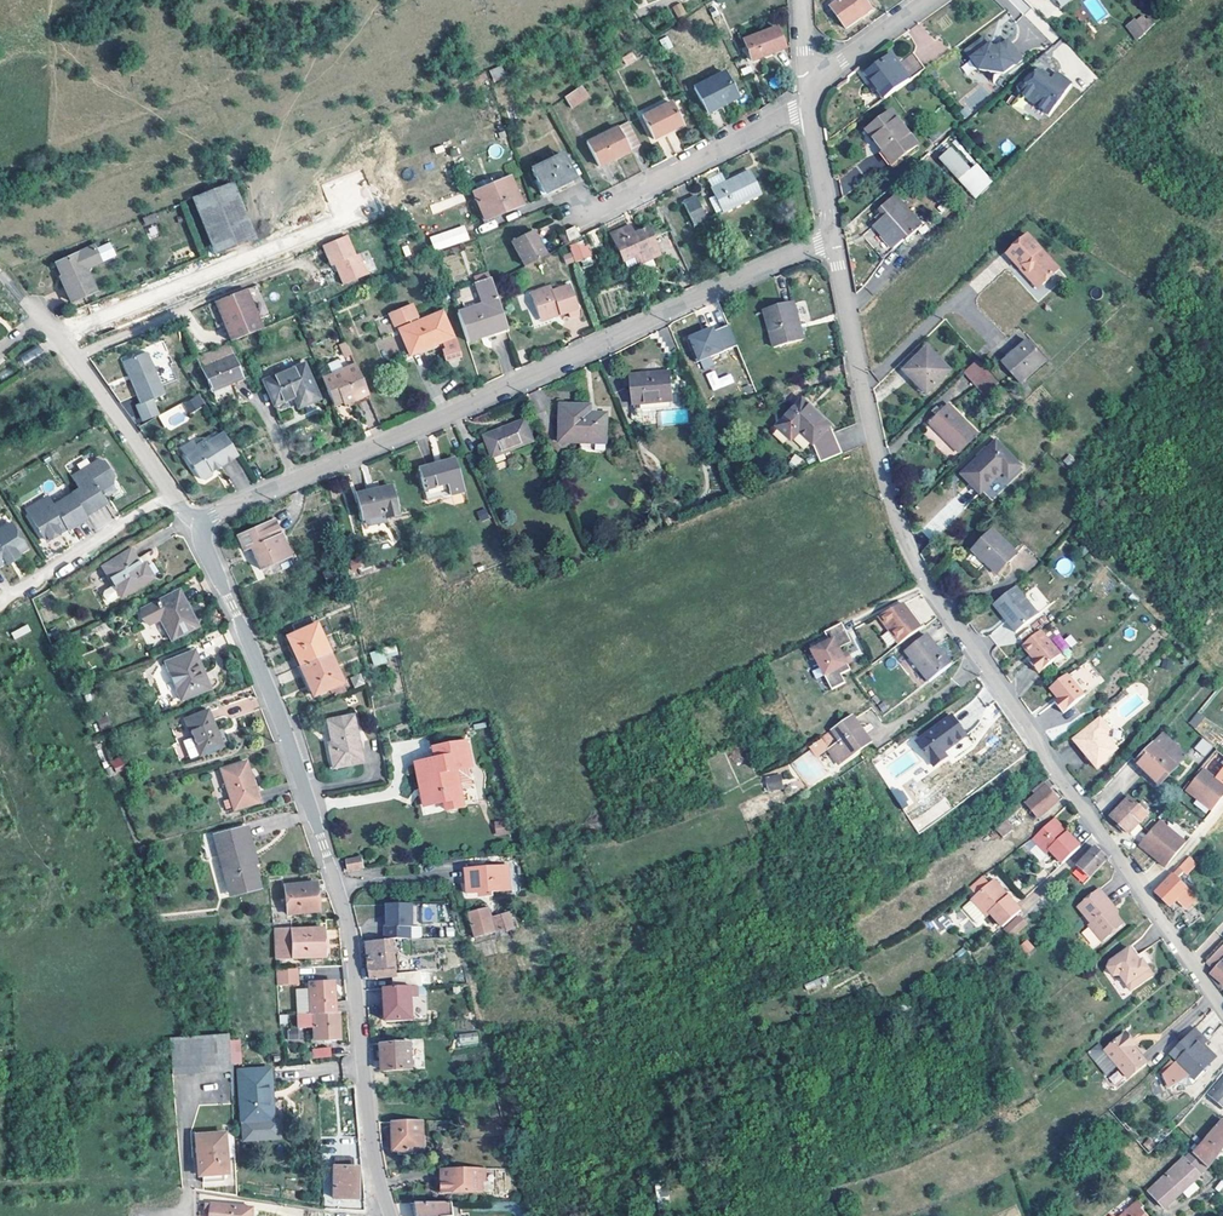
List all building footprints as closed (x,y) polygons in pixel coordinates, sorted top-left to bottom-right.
[(831,5),(845,27),(872,8),(866,0),(838,0),(831,5)] [(673,6),(677,18),(686,14),(681,3),(673,6)] [(1125,26),(1136,40),(1152,26),(1141,12),(1125,26)] [(783,46),(775,27),(743,39),(751,59),(783,46)] [(668,36),(660,39),(664,50),(672,47),(668,36)] [(984,36),(964,50),(977,69),(1002,73),(1021,59),(1007,40),(996,48),(991,47),(984,36)] [(928,64),(916,49),(900,60),(895,53),(870,71),(887,94),(928,64)] [(501,65),(489,71),(494,82),(506,76),(501,65)] [(737,96),(725,72),(695,87),(707,111),(737,96)] [(1047,116),(1070,86),(1055,75),(1051,80),(1049,82),(1036,72),(1018,95),(1047,116)] [(1049,82),(1051,80),(1041,72),(1036,72),(1049,82)] [(583,85),(563,96),(571,109),(590,98),(583,85)] [(682,122),(670,99),(642,113),(653,137),(682,122)] [(920,142),(896,109),(871,128),(896,161),(920,142)] [(639,144),(628,121),(589,140),(600,163),(639,144)] [(973,175),(954,153),(943,163),(962,185),(973,175)] [(574,176),(562,154),(533,168),(545,192),(574,176)] [(761,191),(751,169),(726,179),(714,184),(713,185),(716,192),(709,194),(714,204),(721,202),(723,208),(761,191)] [(726,179),(724,174),(712,179),(714,184),(726,179)] [(521,205),(510,176),(473,190),(483,217),(507,207),(508,211),(521,205)] [(256,239),(233,182),(193,199),(216,255),(256,239)] [(708,215),(698,191),(684,197),(694,221),(708,215)] [(919,213),(899,192),(883,206),(889,213),(878,223),(899,244),(907,237),(908,239),(924,224),(916,216),(919,213)] [(508,211),(507,207),(483,217),(485,220),(508,211)] [(144,224),(157,222),(156,214),(143,216),(144,224)] [(429,237),(434,252),(470,239),(464,224),(429,237)] [(574,227),(564,231),(568,242),(579,237),(574,227)] [(547,256),(535,231),(512,242),(524,267),(547,256)] [(668,271),(649,235),(638,241),(634,234),(614,244),(631,278),(642,272),(647,282),(668,271)] [(354,255),(346,236),(322,246),(331,266),(334,264),(343,285),(367,274),(358,254),(354,255)] [(1061,272),(1029,238),(1007,257),(1021,272),(1024,270),(1030,276),(1032,274),(1044,288),(1061,272)] [(95,290),(86,267),(102,260),(96,244),(57,260),(63,276),(61,276),(71,300),(95,290)] [(571,253),(574,262),(591,257),(588,247),(571,253)] [(1030,276),(1024,270),(1021,272),(1039,292),(1044,288),(1032,274),(1030,276)] [(647,282),(642,272),(631,278),(636,288),(647,282)] [(507,328),(491,278),(477,282),(483,303),(458,312),(468,341),(507,328)] [(246,287),(215,300),(219,309),(223,311),(226,318),(224,323),(231,339),(262,327),(246,287)] [(554,301),(553,297),(533,302),(537,321),(555,316),(557,321),(567,318),(569,324),(578,322),(571,297),(554,301)] [(807,336),(797,299),(772,306),(777,324),(771,326),(777,344),(807,336)] [(777,324),(772,306),(766,308),(771,326),(777,324)] [(454,338),(442,311),(400,328),(411,354),(444,340),(448,352),(445,353),(447,360),(463,354),(457,337),(454,338)] [(557,321),(555,316),(537,321),(539,326),(557,321)] [(116,328),(112,317),(95,323),(99,335),(116,328)] [(704,327),(688,334),(699,360),(739,342),(730,321),(716,327),(715,325),(705,330),(704,327)] [(198,353),(181,360),(187,371),(234,352),(228,340),(198,353)] [(1047,360),(1030,342),(1005,365),(1022,384),(1047,360)] [(24,363),(43,354),(39,346),(21,356),(24,363)] [(355,358),(350,347),(344,349),(348,361),(355,358)] [(147,349),(126,358),(134,377),(130,378),(140,402),(164,392),(147,349)] [(244,375),(234,352),(187,371),(200,391),(205,399),(236,386),(233,380),(244,375)] [(951,374),(927,352),(905,375),(928,397),(951,374)] [(703,369),(714,366),(711,357),(700,360),(703,369)] [(126,358),(123,359),(130,378),(134,377),(126,358)] [(300,405),(320,397),(308,361),(265,378),(276,403),(296,394),(300,405)] [(1005,389),(980,362),(965,376),(990,402),(1005,389)] [(371,397),(359,369),(324,383),(333,403),(341,400),(343,405),(344,408),(355,404),(371,397)] [(731,373),(718,377),(715,370),(706,373),(712,390),(734,383),(731,373)] [(673,399),(671,371),(633,373),(635,402),(673,399)] [(200,395),(183,402),(187,413),(205,406),(200,395)] [(373,402),(371,397),(355,404),(357,408),(373,402)] [(830,424),(804,397),(777,422),(791,437),(799,429),(812,442),(821,460),(843,452),(830,424)] [(343,405),(341,400),(333,403),(335,408),(343,405)] [(592,404),(563,403),(563,438),(583,438),(583,441),(596,442),(597,438),(608,438),(609,413),(592,412),(592,404)] [(177,406),(159,415),(166,428),(184,419),(177,406)] [(980,436),(950,406),(944,412),(941,409),(935,415),(938,419),(932,425),(962,454),(980,436)] [(535,442),(527,420),(486,435),(494,457),(535,442)] [(241,458),(227,435),(210,445),(209,443),(199,449),(200,451),(189,459),(203,482),(208,483),(215,478),(215,474),(214,472),(222,467),(223,469),(241,458)] [(199,449),(196,444),(184,451),(189,459),(200,451),(199,449)] [(1019,469),(995,444),(961,477),(970,486),(979,495),(1002,473),(1008,480),(1019,469)] [(71,491),(71,492),(85,514),(106,501),(98,488),(112,480),(113,473),(104,459),(98,457),(71,474),(79,486),(71,491)] [(463,489),(455,457),(420,465),(427,497),(463,489)] [(398,510),(392,482),(357,489),(364,521),(388,516),(387,513),(398,510)] [(85,514),(71,492),(53,503),(52,502),(31,515),(46,538),(49,538),(60,531),(58,528),(65,524),(67,527),(67,528),(87,516),(85,514)] [(26,507),(31,515),(52,502),(47,494),(26,507)] [(486,507),(476,510),(479,520),(489,518),(486,507)] [(281,542),(271,518),(235,533),(242,549),(247,547),(257,568),(271,562),(268,555),(279,550),(276,544),(281,542)] [(11,521),(0,527),(0,563),(5,560),(17,553),(27,547),(11,521)] [(1014,554),(990,531),(970,551),(996,574),(1014,554)] [(139,565),(130,548),(102,565),(120,595),(152,576),(144,562),(139,565)] [(19,555),(17,553),(5,560),(7,563),(19,555)] [(1055,568),(1066,575),(1073,563),(1062,557),(1055,568)] [(342,575),(338,565),(323,571),(327,581),(342,575)] [(1043,611),(1021,582),(986,609),(996,621),(997,620),(1001,624),(999,625),(1009,638),(1043,611)] [(101,591),(107,604),(119,598),(113,586),(101,591)] [(196,624),(178,590),(141,609),(148,622),(160,616),(170,637),(196,624)] [(910,604),(888,619),(905,644),(927,629),(916,613),(910,604)] [(920,610),(916,613),(927,629),(931,626),(920,610)] [(288,634),(300,663),(330,651),(316,622),(315,622),(310,614),(291,622),(295,631),(288,634)] [(832,689),(846,682),(841,674),(851,669),(848,663),(844,657),(843,654),(840,648),(852,641),(842,622),(824,631),(829,641),(817,647),(822,656),(817,659),(832,689)] [(11,632),(14,640),(31,632),(28,624),(11,632)] [(1057,629),(1049,633),(1062,656),(1070,651),(1057,629)] [(886,646),(895,642),(890,631),(882,635),(886,646)] [(951,665),(929,634),(908,649),(918,664),(911,670),(923,685),(951,665)] [(1056,658),(1036,634),(1017,649),(1028,663),(1024,665),(1033,676),(1056,658)] [(373,665),(387,663),(386,656),(398,654),(396,646),(370,651),(373,665)] [(209,684),(194,648),(166,659),(182,696),(209,684)] [(347,688),(330,651),(300,663),(314,692),(331,684),(335,693),(347,688)] [(848,651),(843,654),(844,657),(848,663),(853,660),(848,651)] [(1071,672),(1076,682),(1084,678),(1080,668),(1071,672)] [(361,673),(351,676),(353,687),(364,684),(361,673)] [(1080,698),(1063,677),(1045,692),(1054,702),(1050,705),(1059,716),(1080,698)] [(223,743),(209,707),(186,716),(201,753),(223,743)] [(364,758),(354,712),(328,717),(334,745),(331,746),(335,764),(364,758)] [(1188,722),(1193,728),(1204,718),(1199,712),(1188,722)] [(872,743),(852,715),(833,729),(841,742),(830,750),(840,765),(872,743)] [(953,716),(918,740),(935,765),(948,757),(945,752),(967,736),(953,716)] [(1094,721),(1068,742),(1081,759),(1091,771),(1101,764),(1102,760),(1107,756),(1109,751),(1099,737),(1104,734),(1094,721)] [(1188,757),(1165,734),(1136,762),(1160,785),(1188,757)] [(1193,748),(1206,756),(1213,746),(1201,738),(1193,748)] [(430,802),(445,799),(463,794),(462,786),(471,785),(473,782),(470,764),(473,764),(468,739),(437,744),(439,756),(435,756),(418,760),(420,773),(428,771),(429,779),(426,779),(430,802)] [(791,762),(807,788),(828,776),(811,749),(791,762)] [(1222,765),(1222,758),(1216,752),(1203,766),(1213,775),(1222,765)] [(115,771),(125,765),(120,755),(110,761),(115,771)] [(259,800),(247,759),(223,766),(232,795),(234,804),(235,806),(259,800)] [(1185,790),(1211,813),(1222,798),(1222,786),(1203,769),(1185,790)] [(428,771),(420,773),(426,803),(430,802),(426,779),(429,779),(428,771)] [(783,789),(781,773),(765,775),(767,791),(783,789)] [(1033,790),(1036,793),(1027,802),(1034,810),(1031,812),(1036,818),(1039,816),(1040,817),(1061,799),(1058,796),(1044,781),(1033,790)] [(1116,789),(1107,781),(1097,793),(1104,800),(1116,789)] [(901,808),(909,803),(899,786),(891,791),(901,808)] [(465,803),(463,794),(445,799),(447,806),(465,803)] [(232,795),(224,798),(227,806),(234,804),(232,795)] [(1137,807),(1127,798),(1109,817),(1128,835),(1149,813),(1146,810),(1148,808),(1141,801),(1137,807)] [(442,803),(422,806),(424,814),(443,811),(442,803)] [(1069,831),(1056,816),(1053,818),(1066,833),(1069,831)] [(1082,845),(1069,831),(1066,833),(1053,818),(1034,835),(1047,850),(1051,847),(1064,861),(1082,845)] [(495,835),(506,834),(505,820),(494,821),(495,835)] [(1013,829),(1006,820),(997,828),(1004,837),(1013,829)] [(1160,822),(1139,846),(1146,853),(1149,849),(1168,865),(1186,844),(1160,822)] [(223,865),(229,888),(245,884),(244,879),(254,877),(251,863),(255,862),(257,861),(247,823),(219,830),(227,864),(223,865)] [(1035,829),(1031,823),(1025,828),(1030,833),(1035,829)] [(227,864),(219,830),(214,832),(223,865),(227,864)] [(1029,839),(1023,846),(1041,861),(1047,854),(1029,839)] [(1106,856),(1097,846),(1078,865),(1091,877),(1109,858),(1106,856)] [(1189,857),(1155,894),(1169,907),(1174,902),(1177,900),(1186,909),(1196,899),(1177,880),(1184,873),(1186,875),(1196,864),(1205,853),(1198,846),(1189,857)] [(1149,849),(1146,853),(1165,868),(1168,865),(1149,849)] [(365,865),(363,854),(347,856),(350,868),(365,865)] [(261,885),(255,862),(251,863),(254,877),(244,879),(245,884),(229,888),(230,893),(261,885)] [(509,889),(507,865),(472,867),(474,892),(488,890),(489,895),(497,895),(497,889),(509,889)] [(319,908),(317,880),(285,881),(287,910),(319,908)] [(1009,897),(995,880),(992,883),(1002,896),(1006,900),(1009,897)] [(1002,896),(992,883),(963,906),(977,924),(990,913),(1003,928),(1022,912),(1009,897),(1006,900),(1002,896)] [(1114,905),(1101,889),(1080,907),(1093,923),(1090,925),(1104,941),(1124,924),(1116,914),(1111,907),(1114,905)] [(414,925),(414,903),(388,904),(388,926),(386,926),(385,939),(412,938),(412,925),(414,925)] [(493,916),(491,907),(470,912),(477,937),(507,928),(508,930),(515,928),(511,912),(493,916)] [(1201,916),(1194,908),(1181,918),(1188,927),(1201,916)] [(940,913),(933,924),(945,931),(952,921),(940,913)] [(1025,924),(1019,917),(1005,929),(1011,937),(1025,924)] [(324,954),(324,926),(274,927),(275,946),(292,946),(293,955),(324,954)] [(1032,946),(1026,938),(1018,945),(1024,953),(1032,946)] [(397,976),(394,941),(367,942),(369,961),(371,978),(397,976)] [(1145,959),(1134,944),(1130,947),(1141,961),(1145,959)] [(1214,969),(1217,967),(1222,960),(1222,944),(1207,961),(1214,969)] [(293,955),(292,946),(275,946),(276,955),(293,955)] [(1141,961),(1130,947),(1115,958),(1112,961),(1111,965),(1110,968),(1115,975),(1123,975),(1133,989),(1155,972),(1145,959),(1141,961)] [(1214,969),(1210,973),(1222,985),(1222,960),(1217,967),(1214,969)] [(294,973),(294,965),(277,965),(278,982),(288,981),(287,973),(294,973)] [(310,1011),(334,1010),(334,979),(309,980),(310,1011)] [(416,1019),(414,986),(386,987),(388,1020),(416,1019)] [(338,1010),(334,1010),(310,1011),(298,1011),(299,1023),(314,1023),(315,1037),(339,1036),(338,1010)] [(297,1036),(296,1025),(288,1025),(288,1036),(297,1036)] [(1202,1035),(1194,1027),(1175,1045),(1183,1053),(1176,1061),(1164,1074),(1171,1089),(1191,1076),(1200,1067),(1202,1069),(1208,1063),(1209,1050),(1203,1045),(1200,1041),(1198,1039),(1202,1035)] [(1136,1041),(1126,1029),(1123,1032),(1133,1044),(1136,1041)] [(460,1044),(478,1043),(478,1032),(459,1033),(460,1044)] [(1104,1047),(1100,1043),(1089,1052),(1107,1075),(1119,1065),(1128,1076),(1146,1060),(1133,1044),(1123,1032),(1104,1047)] [(231,1071),(228,1033),(169,1038),(172,1075),(231,1071)] [(1207,1040),(1202,1035),(1198,1039),(1200,1041),(1203,1045),(1207,1040)] [(414,1068),(412,1042),(382,1044),(384,1070),(414,1068)] [(331,1053),(330,1043),(314,1045),(314,1055),(331,1053)] [(271,1089),(269,1066),(238,1068),(241,1119),(268,1117),(267,1089),(271,1089)] [(1117,1070),(1108,1077),(1115,1087),(1125,1079),(1117,1070)] [(1206,1098),(1222,1113),(1222,1081),(1206,1098)] [(425,1149),(424,1119),(394,1120),(395,1150),(425,1149)] [(1196,1154),(1208,1166),(1208,1167),(1222,1148),(1222,1129),(1218,1135),(1214,1132),(1196,1154)] [(226,1170),(224,1131),(196,1133),(198,1172),(202,1172),(202,1179),(224,1178),(223,1170),(226,1170)] [(1208,1166),(1196,1154),(1193,1152),(1150,1192),(1164,1208),(1191,1184),(1197,1190),(1206,1181),(1206,1177),(1202,1173),(1208,1166)] [(354,1155),(336,1154),(336,1164),(334,1164),(333,1195),(356,1196),(357,1165),(354,1165),(354,1155)] [(443,1170),(443,1193),(483,1194),(483,1183),(486,1183),(486,1170),(443,1170)] [(667,1196),(667,1187),(656,1186),(656,1196),(667,1196)] [(251,1206),(207,1201),(206,1209),(211,1210),(211,1215),(250,1215),(251,1206)] [(1140,1201),(1120,1215),(1148,1215),(1142,1209),(1145,1206),(1140,1201)] [(453,1202),(416,1203),(418,1215),(450,1215),(454,1215),(453,1202)]
